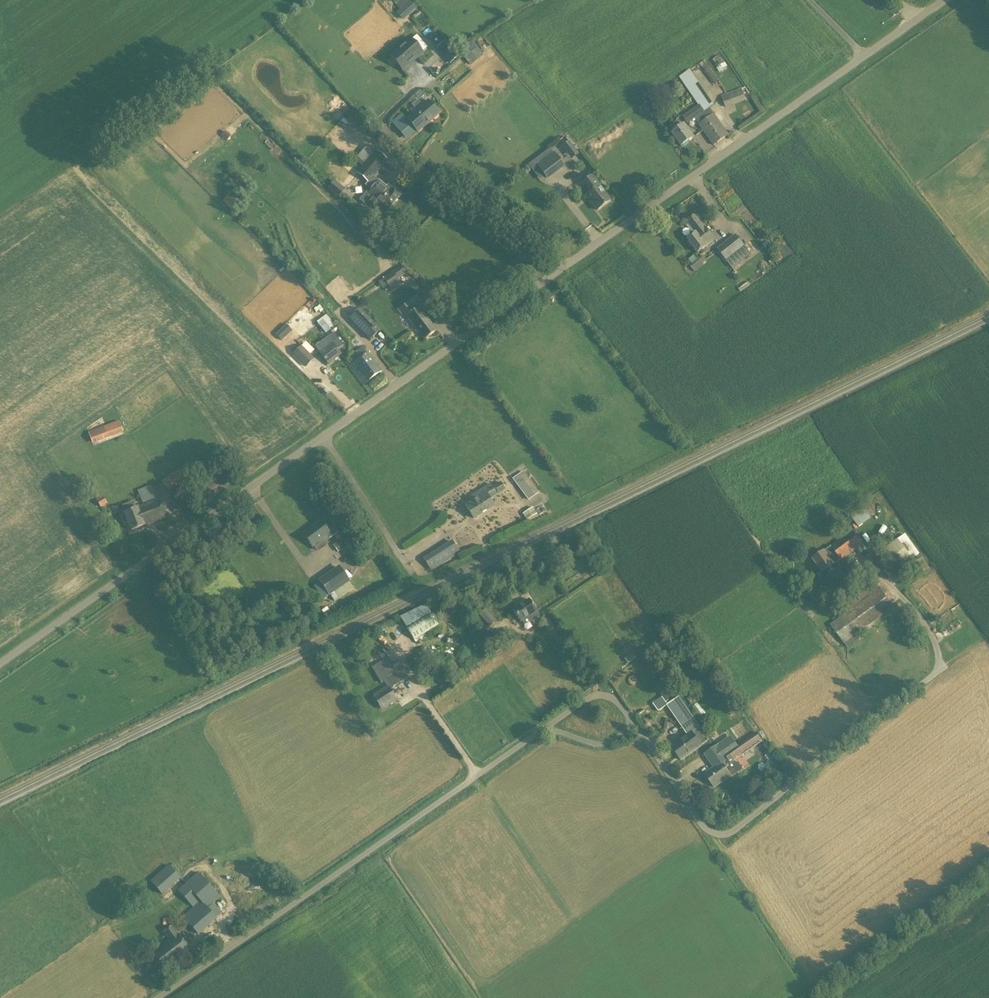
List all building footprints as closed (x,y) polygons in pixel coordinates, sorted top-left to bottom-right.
[(396,13),(403,21),(416,9),(415,7),(410,2),(408,0),(403,0),(397,5),(396,6),(399,10),(396,13)] [(421,26),(427,21),(419,12),(413,17),(421,26)] [(411,38),(389,56),(403,72),(424,53),(411,38)] [(445,42),(437,48),(450,64),(458,57),(445,42)] [(473,44),(462,52),(466,57),(464,58),(470,66),(483,56),(473,44)] [(711,83),(718,80),(710,63),(703,66),(711,83)] [(714,114),(710,108),(714,105),(690,70),(679,78),(698,106),(683,117),(688,124),(695,119),(713,146),(729,135),(714,114)] [(742,89),(721,97),(726,107),(746,100),(742,89)] [(429,101),(407,119),(418,131),(427,124),(440,114),(429,101)] [(404,116),(414,110),(411,106),(402,112),(404,116)] [(686,125),(682,128),(677,122),(670,127),(674,133),(673,134),(681,146),(694,137),(686,125)] [(566,138),(562,141),(573,156),(577,153),(566,138)] [(356,173),(368,183),(388,160),(376,150),(375,151),(367,145),(357,157),(364,164),(356,173)] [(536,166),(547,180),(565,167),(554,152),(553,153),(549,149),(534,160),(537,165),(536,166)] [(591,177),(581,185),(588,195),(589,194),(599,208),(609,200),(591,177)] [(345,189),(334,180),(327,189),(338,198),(345,189)] [(368,194),(372,198),(365,207),(374,214),(379,208),(385,213),(401,194),(393,188),(392,189),(388,185),(386,188),(379,182),(368,194)] [(698,253),(705,247),(706,248),(715,240),(695,215),(686,221),(696,233),(688,239),(698,253)] [(735,235),(717,249),(726,261),(744,246),(735,235)] [(692,265),(690,266),(695,272),(704,265),(702,263),(706,259),(703,256),(699,259),(692,265)] [(392,292),(409,278),(398,265),(382,279),(392,292)] [(413,327),(415,326),(425,339),(435,331),(422,313),(430,306),(421,293),(400,309),(413,327)] [(370,340),(380,330),(359,308),(349,319),(370,340)] [(330,328),(334,325),(329,318),(325,320),(330,328)] [(327,337),(333,332),(323,319),(317,324),(327,337)] [(292,331),(286,325),(276,334),(282,341),(292,331)] [(341,354),(338,350),(343,346),(338,339),(319,353),(328,364),(341,354)] [(305,368),(314,359),(301,346),(292,354),(305,368)] [(349,357),(353,363),(353,364),(367,382),(381,372),(362,347),(349,357)] [(119,421),(88,433),(92,444),(123,432),(119,421)] [(186,476),(182,469),(178,472),(177,471),(162,482),(168,492),(184,481),(182,478),(186,476)] [(522,471),(512,479),(528,501),(538,493),(522,471)] [(500,482),(493,486),(498,494),(505,490),(500,482)] [(490,485),(470,499),(472,502),(466,506),(474,519),(494,507),(489,499),(496,494),(490,485)] [(142,504),(155,499),(150,486),(137,491),(142,504)] [(96,501),(101,508),(107,504),(103,497),(96,501)] [(159,501),(124,514),(130,531),(144,526),(143,526),(165,518),(159,501)] [(859,527),(875,515),(866,504),(850,516),(859,527)] [(527,521),(537,514),(532,507),(522,514),(527,521)] [(328,517),(321,522),(303,534),(312,547),(313,546),(316,551),(319,551),(325,547),(326,544),(325,542),(329,540),(329,539),(338,532),(328,517)] [(823,573),(834,565),(851,552),(852,553),(858,549),(860,553),(866,549),(853,531),(825,551),(813,559),(823,573)] [(897,570),(919,554),(905,534),(883,550),(897,570)] [(343,538),(333,544),(338,551),(347,545),(343,538)] [(460,553),(452,540),(423,559),(431,571),(460,553)] [(577,571),(593,560),(588,552),(571,563),(577,571)] [(920,575),(929,568),(922,558),(913,565),(920,575)] [(339,566),(318,580),(329,596),(330,595),(334,601),(353,588),(349,582),(350,582),(339,566)] [(833,618),(835,622),(830,625),(844,644),(894,608),(880,589),(864,601),(863,600),(876,590),(869,581),(847,596),(849,599),(842,605),(845,609),(833,618)] [(513,610),(521,622),(536,612),(528,600),(513,610)] [(403,626),(428,614),(424,604),(398,616),(403,626)] [(486,608),(479,614),(489,626),(496,620),(486,608)] [(432,612),(406,628),(413,640),(439,624),(432,612)] [(395,700),(389,690),(393,688),(392,687),(402,681),(387,658),(372,668),(381,683),(384,682),(387,688),(374,697),(382,709),(395,700)] [(671,691),(663,696),(667,703),(675,698),(671,691)] [(667,705),(684,731),(688,729),(691,733),(688,736),(674,746),(679,753),(677,754),(682,761),(701,747),(701,746),(709,740),(695,720),(679,696),(677,698),(671,702),(667,705)] [(665,702),(663,698),(653,704),(658,711),(667,705),(665,702)] [(705,714),(698,704),(692,708),(700,718),(705,714)] [(715,768),(705,775),(714,787),(731,775),(732,777),(738,772),(733,765),(735,764),(733,760),(762,741),(756,732),(739,743),(736,746),(731,738),(706,755),(715,768)] [(162,895),(181,878),(169,865),(150,881),(162,895)] [(193,908),(183,918),(198,936),(222,913),(214,904),(221,898),(198,872),(178,890),(193,908)] [(163,932),(169,940),(164,944),(166,945),(154,954),(165,969),(177,960),(177,961),(190,951),(171,926),(163,932)]
